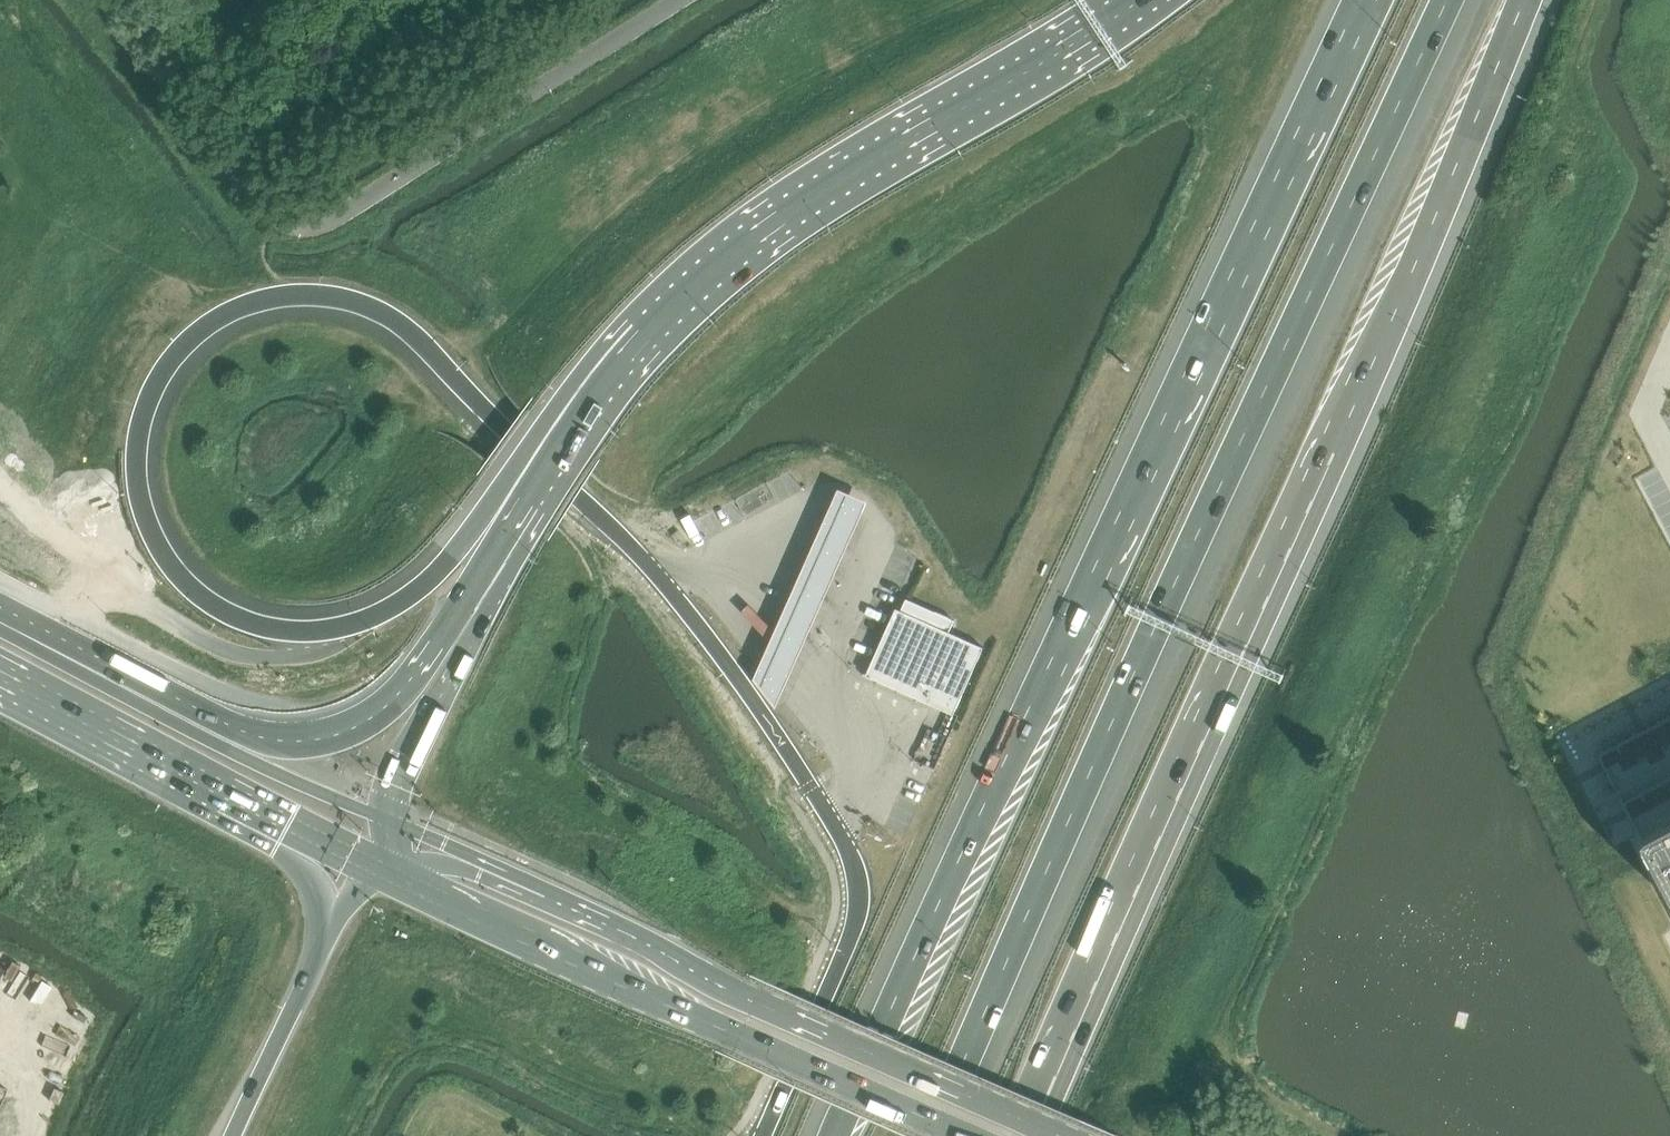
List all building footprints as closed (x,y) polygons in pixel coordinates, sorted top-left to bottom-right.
[(867,502),(840,490),(756,680),(778,709),(867,502)] [(687,539),(679,528),(672,533),(680,543),(687,539)] [(872,663),(866,675),(953,714),(983,647),(949,632),(954,620),(907,599),(877,666),(872,663)] [(1601,759),(1601,760),(1601,761),(1669,891),(1669,717),(1604,753),(1603,753),(1603,754),(1602,754),(1602,755),(1601,755),(1601,756),(1601,757),(1601,758),(1601,759)]
